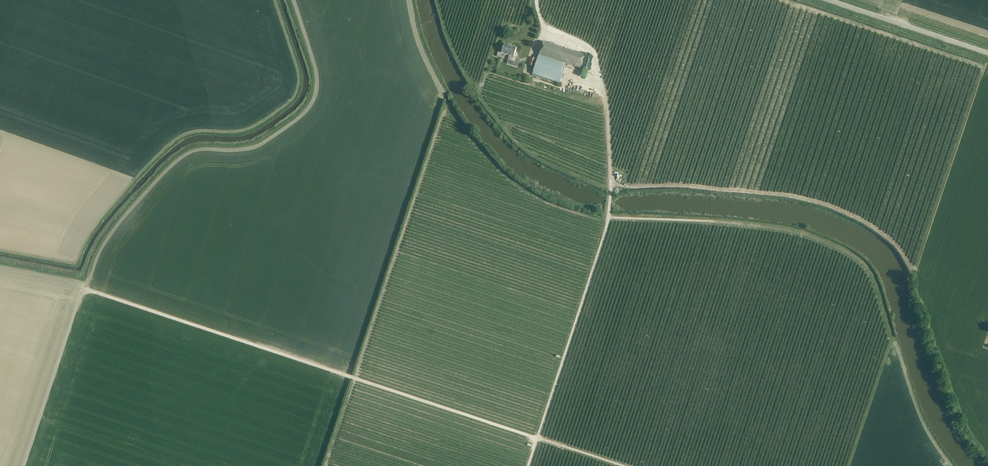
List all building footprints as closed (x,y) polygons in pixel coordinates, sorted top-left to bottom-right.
[(533,74),(560,83),(566,63),(581,68),(585,55),(543,41),(533,74)] [(504,44),(501,53),(509,56),(508,60),(515,62),(516,58),(514,57),(517,48),(504,44)]
